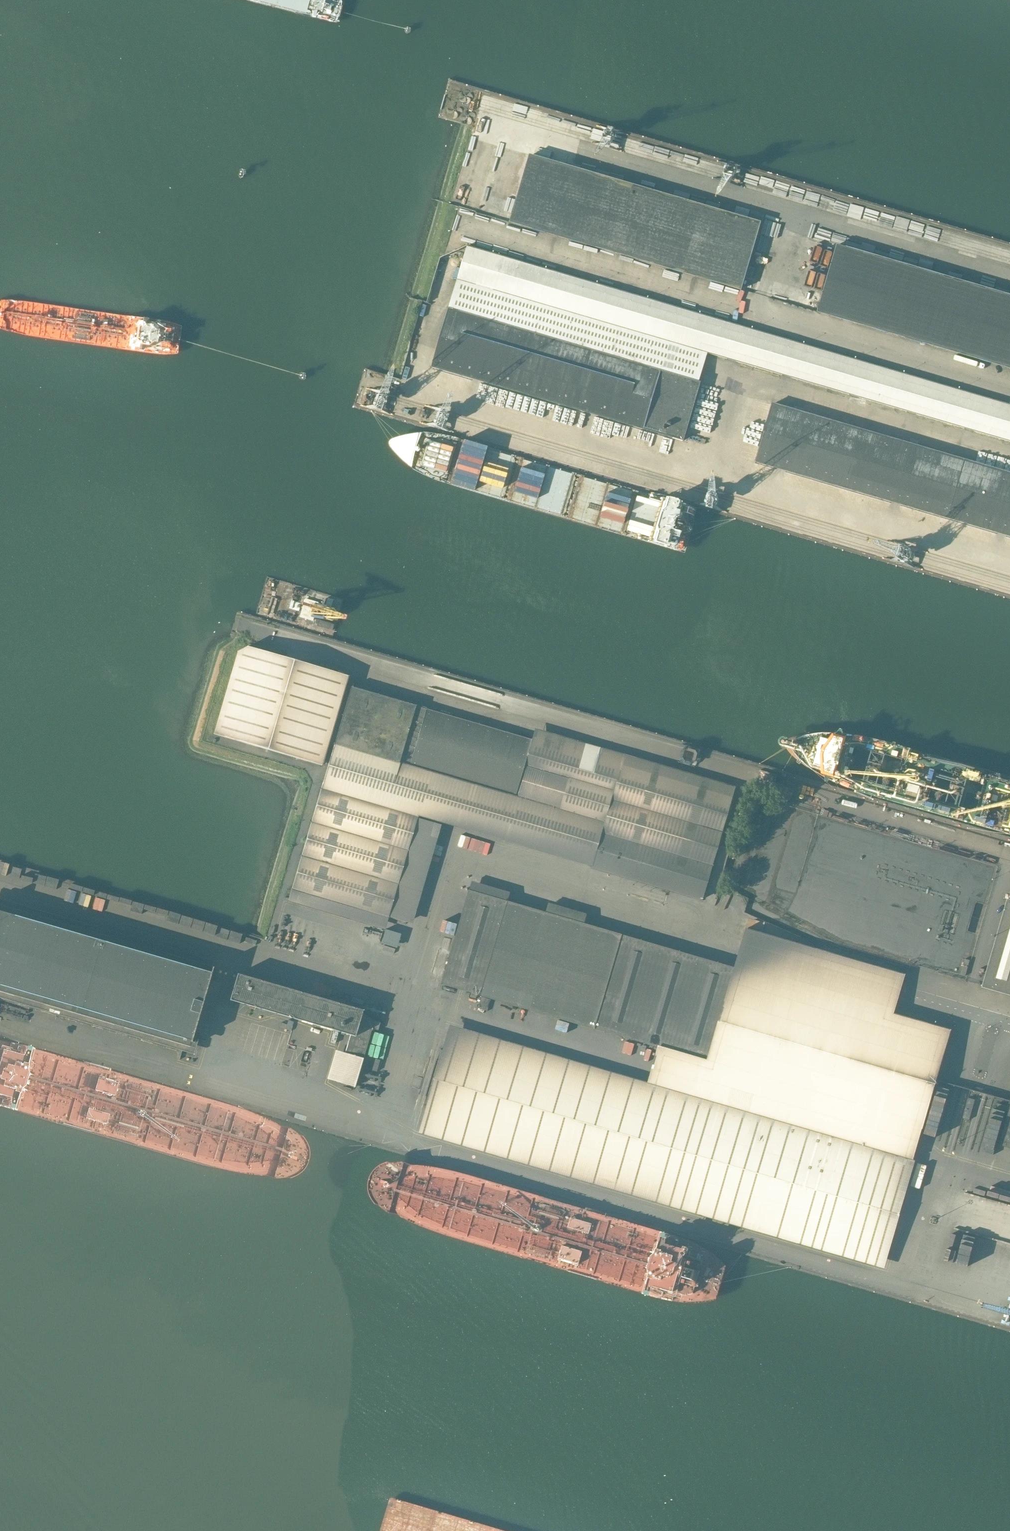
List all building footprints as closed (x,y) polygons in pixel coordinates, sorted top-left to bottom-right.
[(530,155),(511,223),(741,290),(761,223),(530,155)] [(819,313),(1009,369),(1009,296),(838,245),(819,313)] [(468,246),(458,280),(708,353),(718,319),(468,246)] [(701,383),(699,383),(449,309),(432,367),(684,441),(701,383)] [(718,319),(708,353),(1009,442),(1009,405),(718,319)] [(965,460),(773,404),(756,462),(1009,536),(1009,473),(965,460)] [(212,733),(321,766),(348,676),(246,645),(237,650),(212,733)] [(514,797),(531,740),(354,688),(350,687),(334,745),(514,797)] [(388,917),(418,816),(590,866),(590,869),(701,900),(734,787),(534,728),(531,740),(514,797),(334,745),(291,888),(388,917)] [(706,1061),(735,967),(585,924),(547,913),(470,890),(442,984),(706,1061)] [(193,1055),(199,1034),(194,1032),(198,1017),(208,1020),(213,1000),(204,997),(214,961),(0,898),(0,998),(193,1055)] [(1007,900),(982,987),(1009,995),(1009,901),(1007,900)] [(588,914),(549,903),(547,913),(585,924),(588,914)] [(317,940),(327,945),(331,937),(338,940),(340,937),(333,933),(334,931),(338,933),(339,932),(327,926),(324,933),(321,932),(317,940)] [(900,992),(905,975),(746,929),(742,944),(735,967),(706,1061),(797,1087),(812,1036),(939,1072),(951,1030),(894,1014),(900,992)] [(397,948),(401,934),(385,930),(381,944),(397,948)] [(371,1029),(374,1021),(373,1021),(357,1011),(358,1009),(352,1007),(352,1008),(237,975),(230,1000),(350,1035),(336,1082),(353,1087),(371,1029)] [(380,1023),(374,1021),(371,1029),(377,1031),(380,1023)] [(998,1145),(1009,1149),(1009,1105),(998,1145)] [(1003,1223),(1009,1224),(1009,1202),(959,1191),(953,1215),(956,1216),(952,1233),(961,1235),(961,1232),(972,1234),(972,1235),(998,1241),(1003,1223)]
